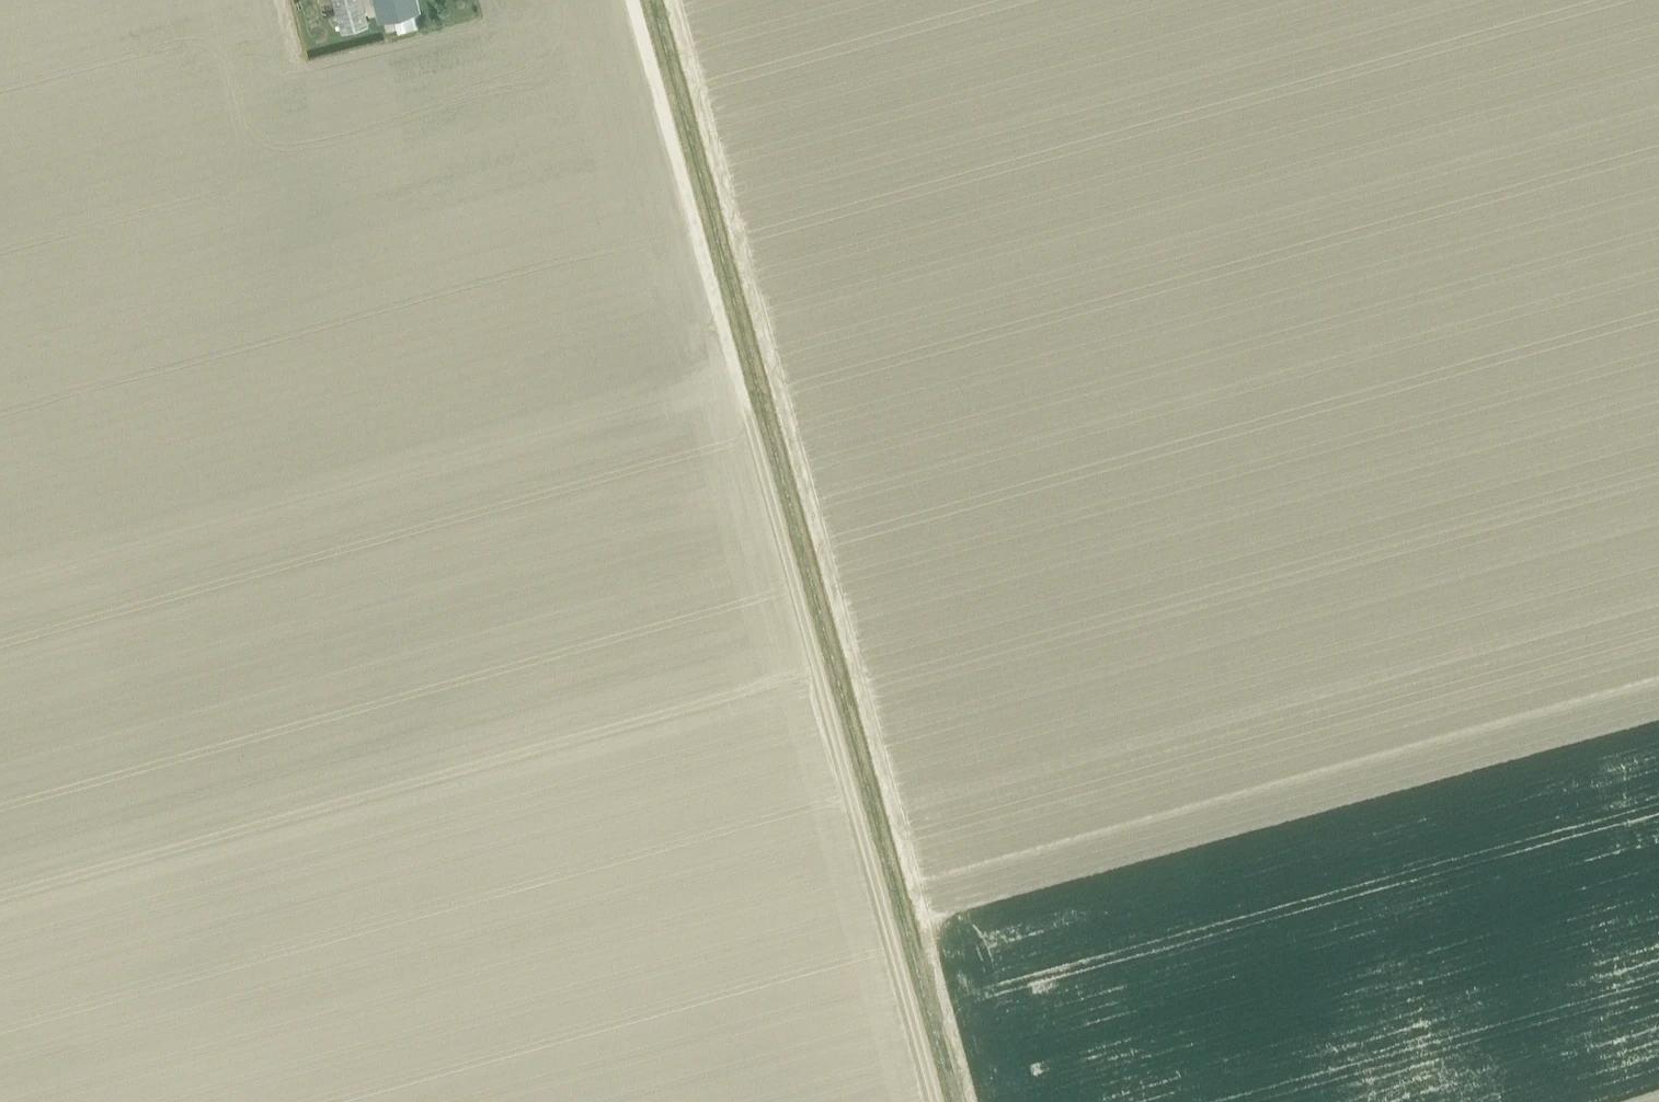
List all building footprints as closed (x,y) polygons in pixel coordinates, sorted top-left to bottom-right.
[(341,29),(367,22),(361,0),(333,0),(341,29)] [(378,19),(418,7),(416,0),(373,0),(378,19)]
